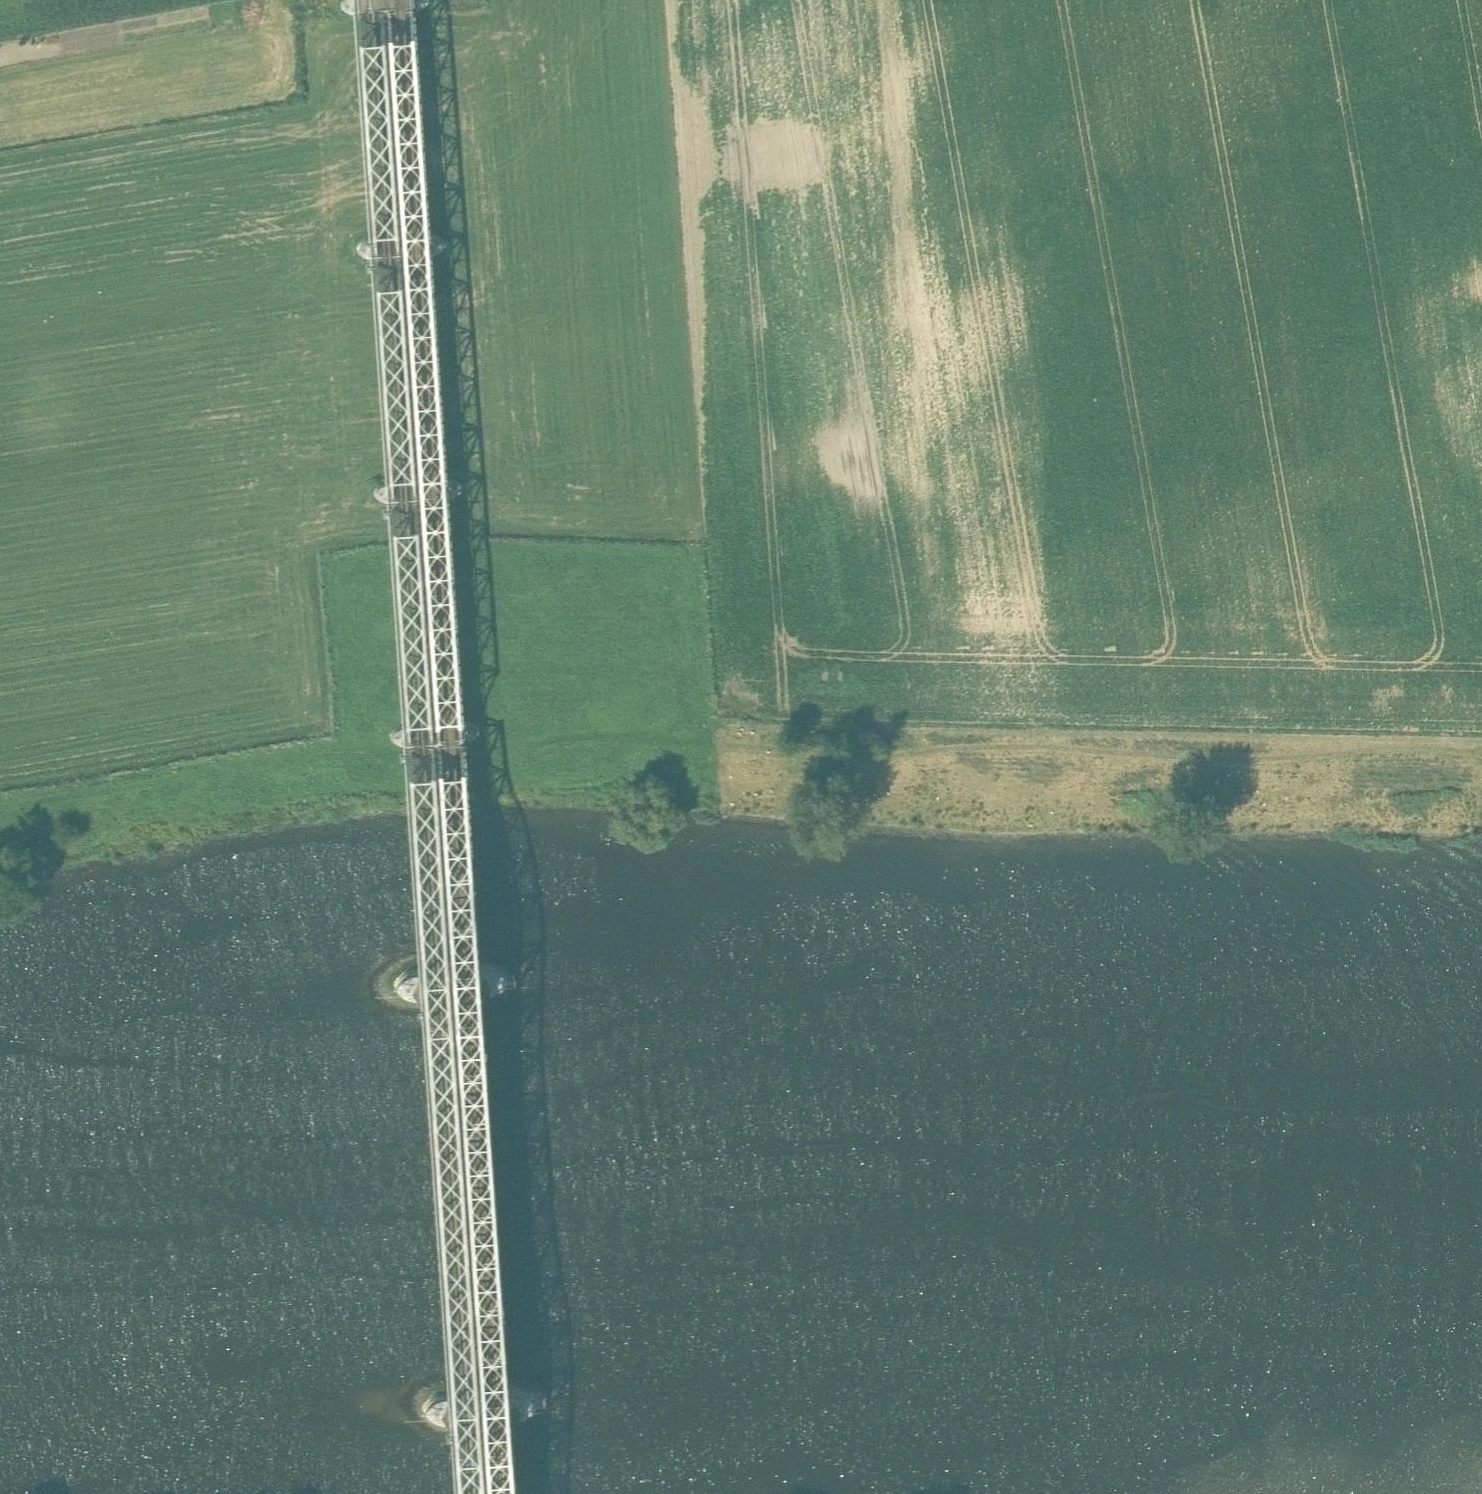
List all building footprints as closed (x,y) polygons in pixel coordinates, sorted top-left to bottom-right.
[(516,1384),(448,1389),(435,1392),(425,1401),(422,1407),(426,1412),(431,1416),(434,1418),(443,1422),(519,1415),(527,1412),(536,1407),(541,1399),(538,1395),(529,1388),(516,1384)]
